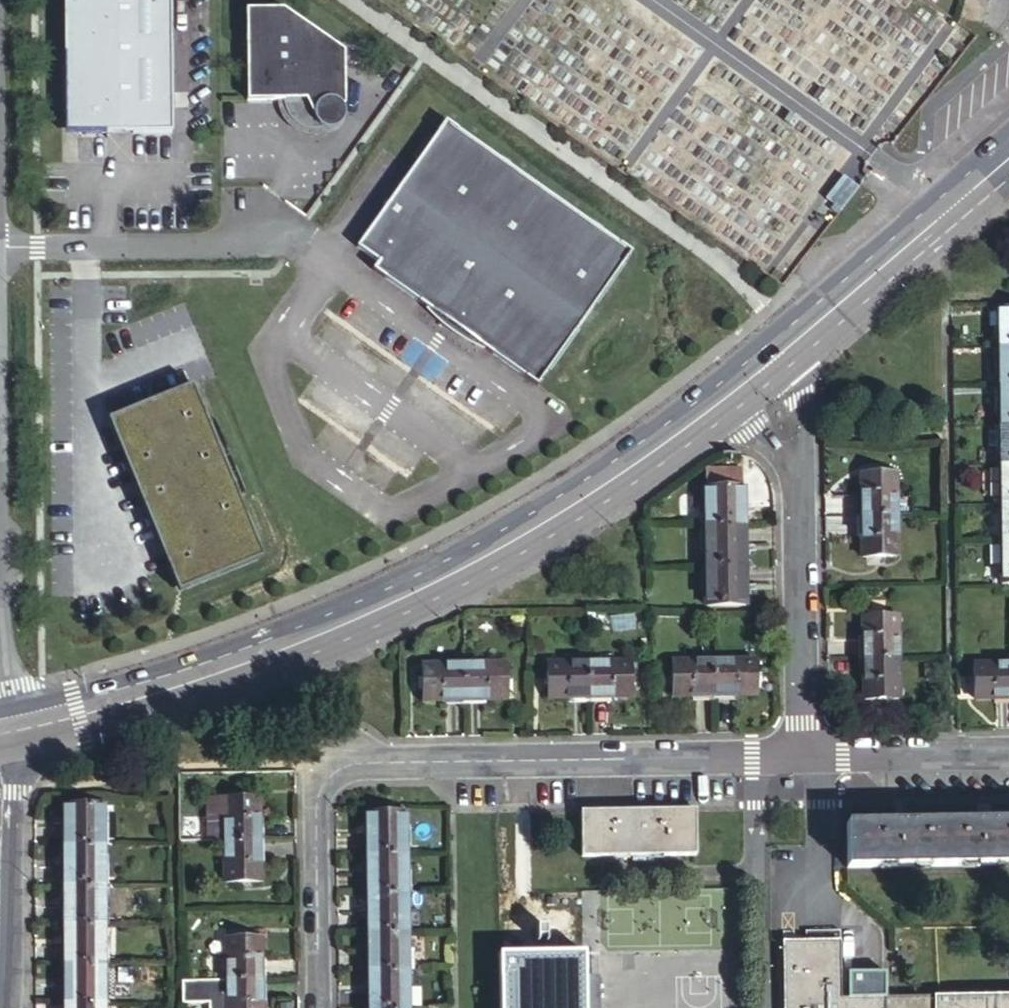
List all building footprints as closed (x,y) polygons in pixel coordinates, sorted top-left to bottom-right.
[(70,129),(177,128),(177,0),(69,0),(70,129)] [(285,96),(291,96),(292,102),(293,105),(295,108),(296,110),(298,113),(300,115),(302,118),(304,120),(307,121),(309,123),(312,124),(315,126),(318,126),(321,127),(324,127),(327,128),(330,127),(334,127),(337,126),(339,126),(342,124),(343,124),(348,120),(351,115),(353,110),(353,105),(352,102),(352,48),(296,10),(254,10),(255,96),(285,96)] [(340,126),(342,124),(339,126),(337,126),(334,127),(330,127),(327,128),(324,127),(321,127),(318,126),(315,126),(312,124),(309,123),(307,121),(304,120),(302,118),(300,115),(298,113),(296,110),(295,108),(293,105),(292,102),(291,96),(285,96),(285,103),(286,106),(289,111),(290,114),(294,119),(296,121),(299,123),(304,127),(307,128),(313,130),(316,131),(322,131),(328,131),(334,129),(340,126)] [(452,118),(363,244),(384,259),(379,267),(542,382),(637,248),(452,118)] [(838,213),(859,186),(848,178),(832,198),(840,204),(835,211),(838,213)] [(995,347),(1008,347),(1008,305),(995,305),(995,347)] [(996,388),(1008,388),(1008,347),(995,347),(996,388)] [(197,380),(111,415),(180,588),(267,554),(197,380)] [(996,430),(1008,430),(1008,388),(996,388),(996,430)] [(996,430),(997,468),(1008,468),(1008,430),(996,430)] [(997,468),(997,507),(1008,507),(1008,468),(997,468)] [(891,526),(890,479),(857,480),(857,526),(891,526)] [(704,533),(739,534),(739,495),(704,495),(704,533)] [(997,507),(998,547),(1008,547),(1008,507),(997,507)] [(891,565),(891,526),(857,526),(857,565),(891,565)] [(704,533),(705,572),(739,572),(739,534),(704,533)] [(998,547),(998,589),(1008,588),(1008,547),(998,547)] [(739,572),(705,572),(705,611),(740,611),(739,572)] [(893,667),(893,623),(858,624),(859,667),(893,667)] [(893,707),(893,667),(859,667),(860,707),(893,707)] [(454,669),(410,669),(411,700),(455,700),(454,669)] [(497,669),(454,669),(455,700),(497,700),(497,669)] [(581,669),(540,669),(540,700),(581,700),(581,669)] [(621,669),(581,669),(581,700),(621,701),(621,669)] [(712,669),(671,669),(671,700),(712,700),(712,669)] [(752,669),(712,669),(712,700),(752,700),(752,669)] [(973,672),(973,705),(1008,705),(1008,672),(973,672)] [(257,806),(207,807),(208,849),(225,849),(225,888),(259,887),(257,806)] [(102,812),(62,813),(62,853),(102,852),(102,812)] [(696,813),(581,812),(581,857),(634,856),(645,856),(696,856),(696,813)] [(404,821),(366,822),(368,1007),(408,1007),(407,973),(407,953),(404,821)] [(843,873),(1008,870),(1008,826),(988,826),(988,823),(974,824),(974,826),(906,827),(906,825),(893,825),(893,828),(843,828),(843,873)] [(102,892),(102,852),(62,853),(63,893),(102,892)] [(103,933),(102,892),(63,893),(63,934),(103,933)] [(806,927),(806,936),(841,936),(841,926),(806,927)] [(103,970),(103,933),(63,934),(63,971),(103,970)] [(782,936),(783,1007),(1008,1007),(1008,990),(885,992),(885,966),(855,966),(855,960),(842,960),(841,936),(806,936),(782,936)] [(228,945),(229,985),(261,985),(260,945),(228,945)] [(500,1007),(585,1007),(584,949),(500,950),(500,1007)] [(64,1007),(103,1007),(103,970),(63,971),(64,1007)] [(229,1007),(261,1007),(261,985),(229,985),(229,1007)]
